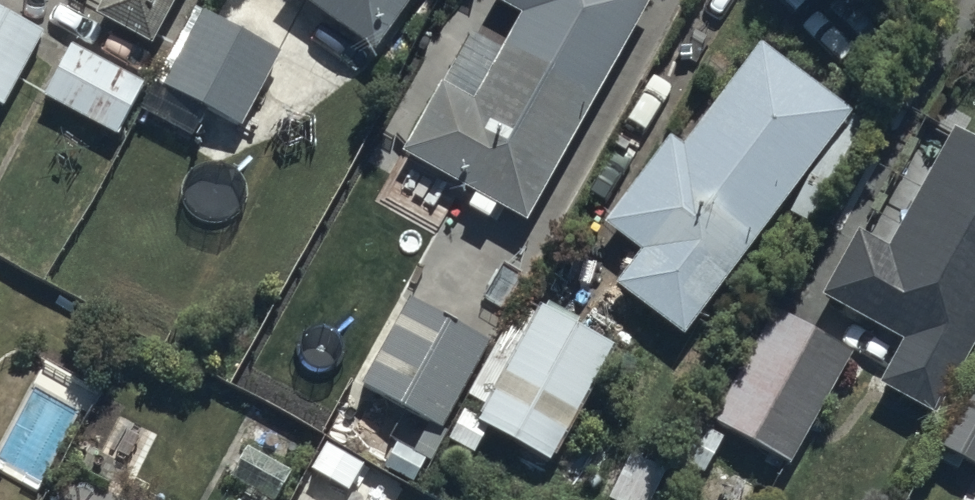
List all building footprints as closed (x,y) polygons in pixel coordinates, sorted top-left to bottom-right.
[(149,46),(174,0),(99,0),(91,14),(149,46)] [(372,48),(408,0),(308,0),(372,48)] [(528,222),(650,0),(506,0),(520,8),(474,93),(443,76),(401,153),(528,222)] [(4,102),(46,27),(0,2),(0,106),(2,107),(4,102)] [(158,90),(243,131),(284,47),(199,6),(158,90)] [(617,284),(684,335),(855,110),(757,36),(613,226),(643,250),(617,284)] [(73,38),(42,93),(117,135),(148,80),(73,38)] [(931,414),(974,338),(974,131),(957,121),(887,241),(856,227),(825,295),(907,332),(878,383),(931,414)] [(357,383),(441,429),(491,340),(407,293),(357,383)] [(473,421),(546,461),(615,337),(542,297),(473,421)] [(713,417),(788,466),(856,350),(778,305),(713,417)] [(974,471),(974,379),(936,449),(974,471)] [(246,447),(243,445),(228,474),(238,479),(233,488),(256,499),(268,499),(269,498),(272,499),(274,499),(290,469),(246,447)]
